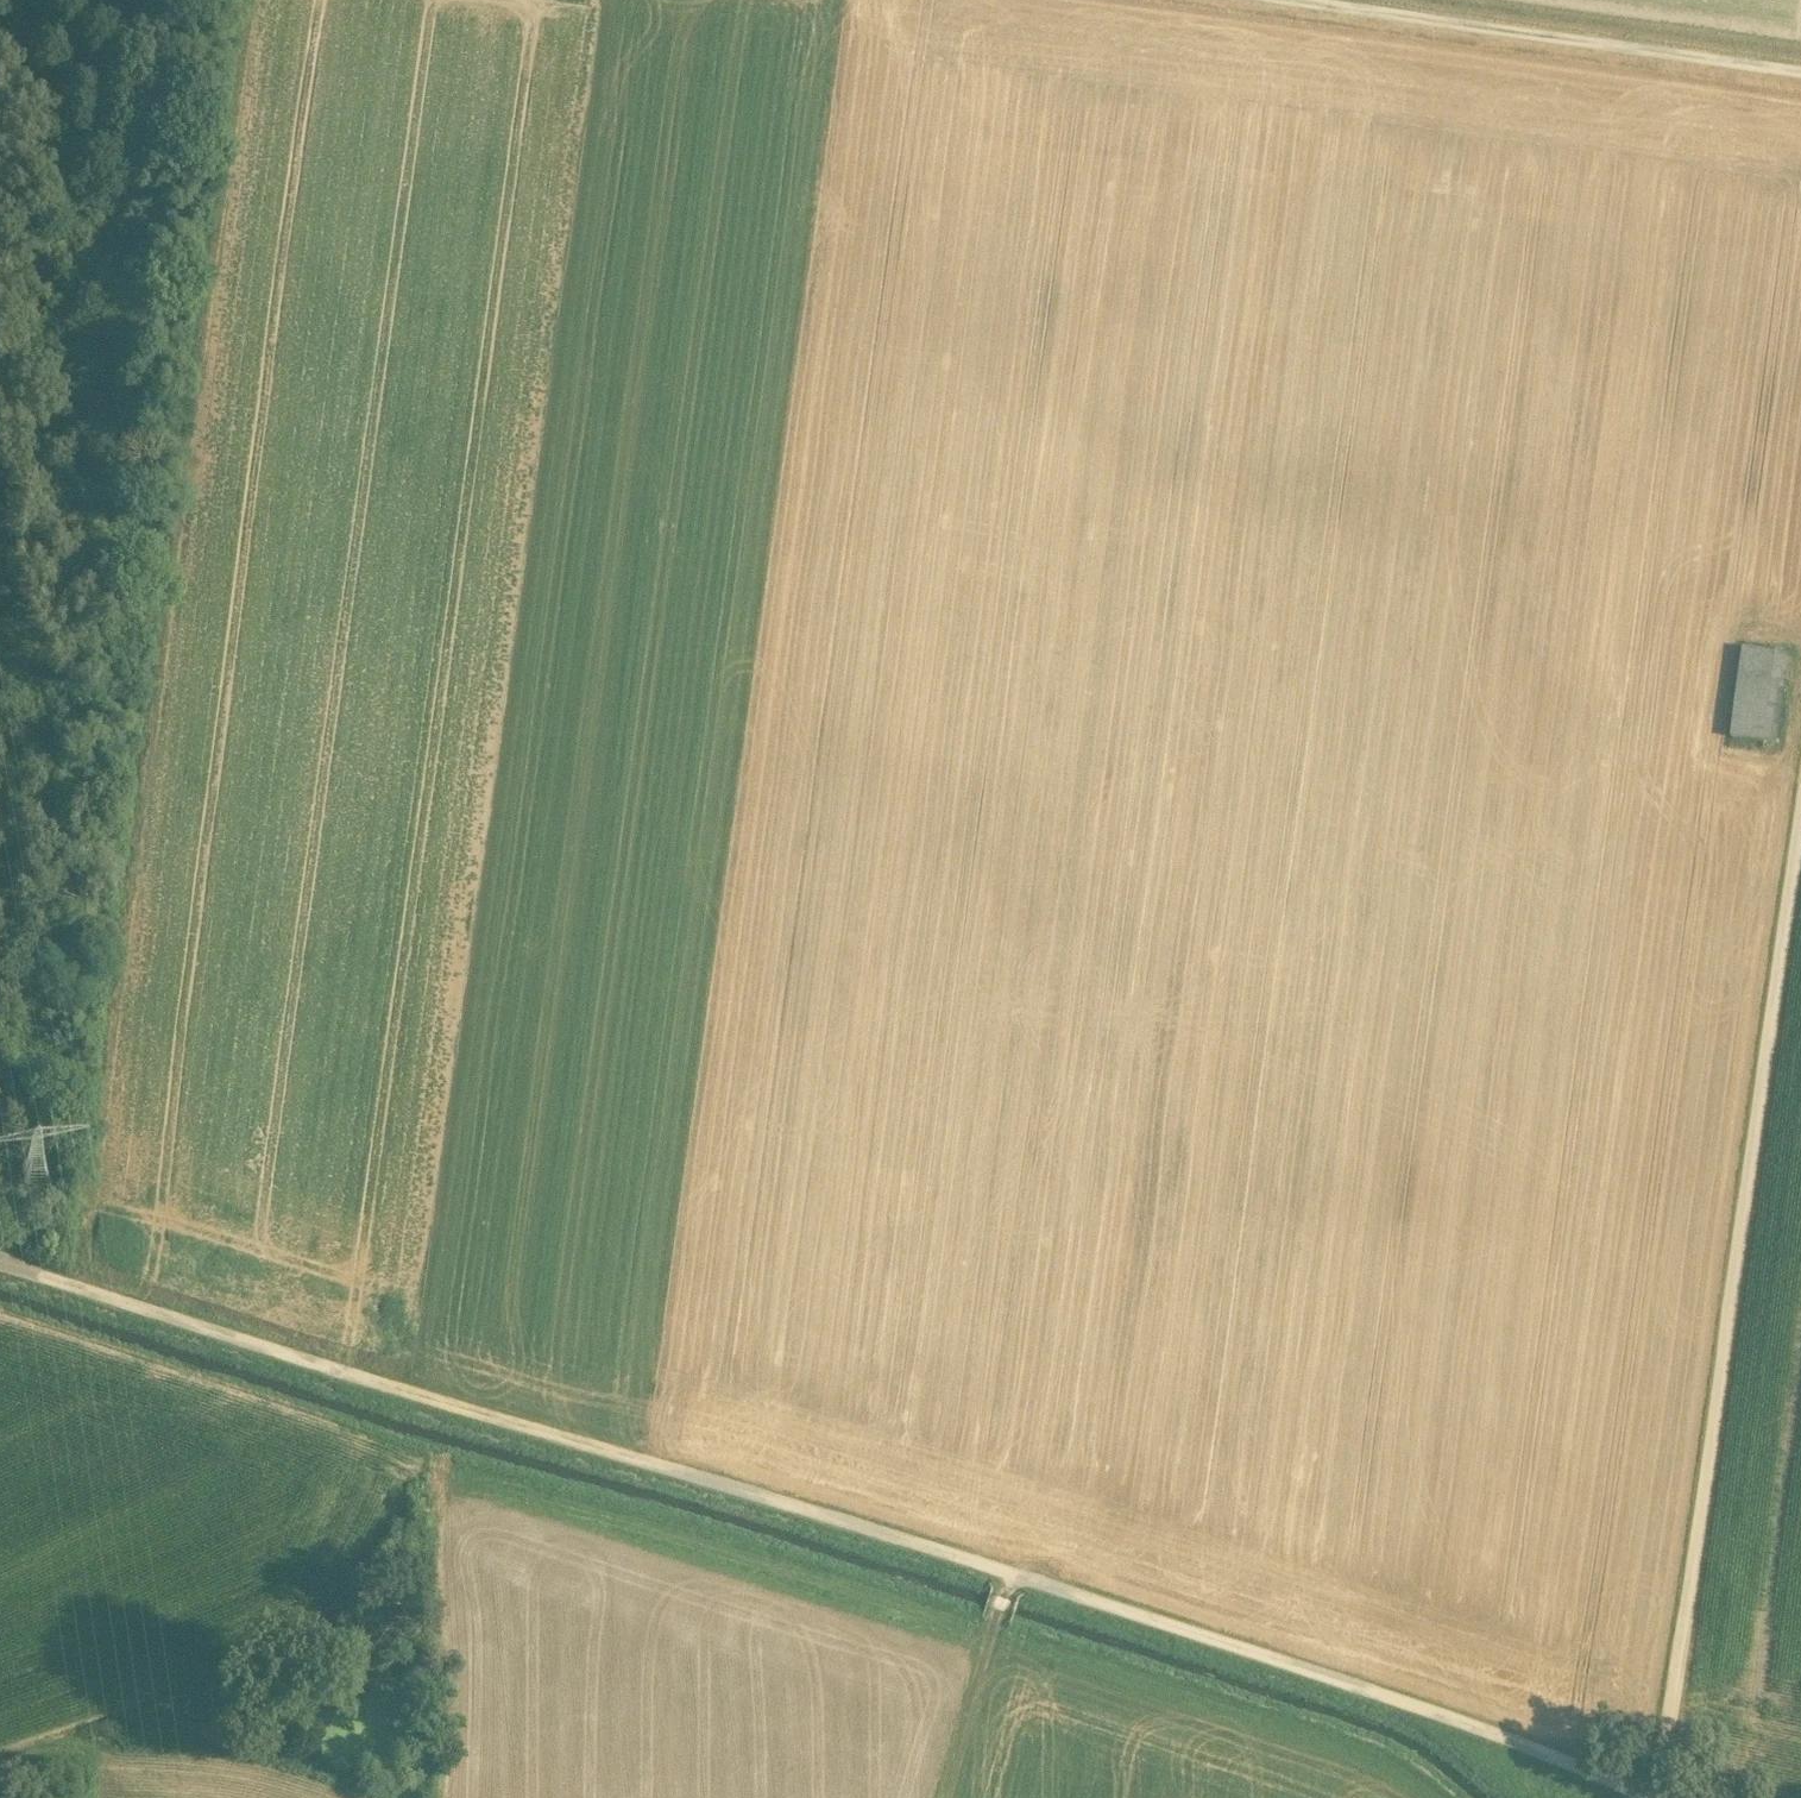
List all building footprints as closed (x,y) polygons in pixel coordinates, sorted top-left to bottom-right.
[(1782,656),(1744,650),(1732,737),(1779,744),(1786,692),(1777,690),(1782,656)]
